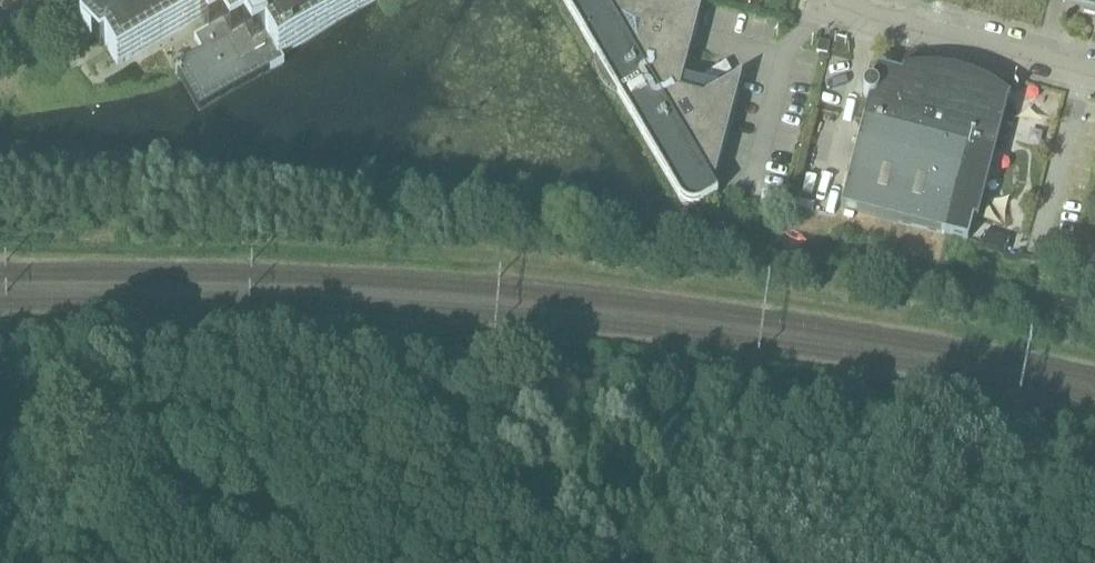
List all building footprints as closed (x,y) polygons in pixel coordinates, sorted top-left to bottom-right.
[(84,16),(82,17),(81,22),(81,26),(82,29),(84,31),(101,48),(106,45),(117,66),(201,18),(208,31),(194,38),(201,51),(174,66),(182,80),(199,110),(285,62),(281,55),(376,0),(112,0),(84,16)] [(702,205),(717,195),(718,195),(710,181),(714,179),(715,181),(742,76),(721,88),(683,79),(701,9),(667,0),(562,0),(680,199),(681,201),(683,203),(684,204),(686,205),(689,206),(691,207),(693,207),(695,207),(698,206),(700,206),(702,205)] [(1064,11),(1094,19),(1094,0),(1067,0),(1064,11)] [(816,52),(827,55),(830,44),(818,41),(816,52)] [(866,98),(868,99),(841,209),(967,241),(972,222),(977,223),(1008,99),(1009,100),(1010,98),(998,90),(985,83),(974,77),(962,73),(949,71),(933,69),(921,69),(909,70),(902,71),(902,73),(904,73),(903,75),(876,68),(872,85),(871,85),(869,85),(868,85),(866,86),(865,87),(864,88),(864,89),(863,90),(863,91),(863,93),(863,94),(864,96),(865,98),(866,98)]
